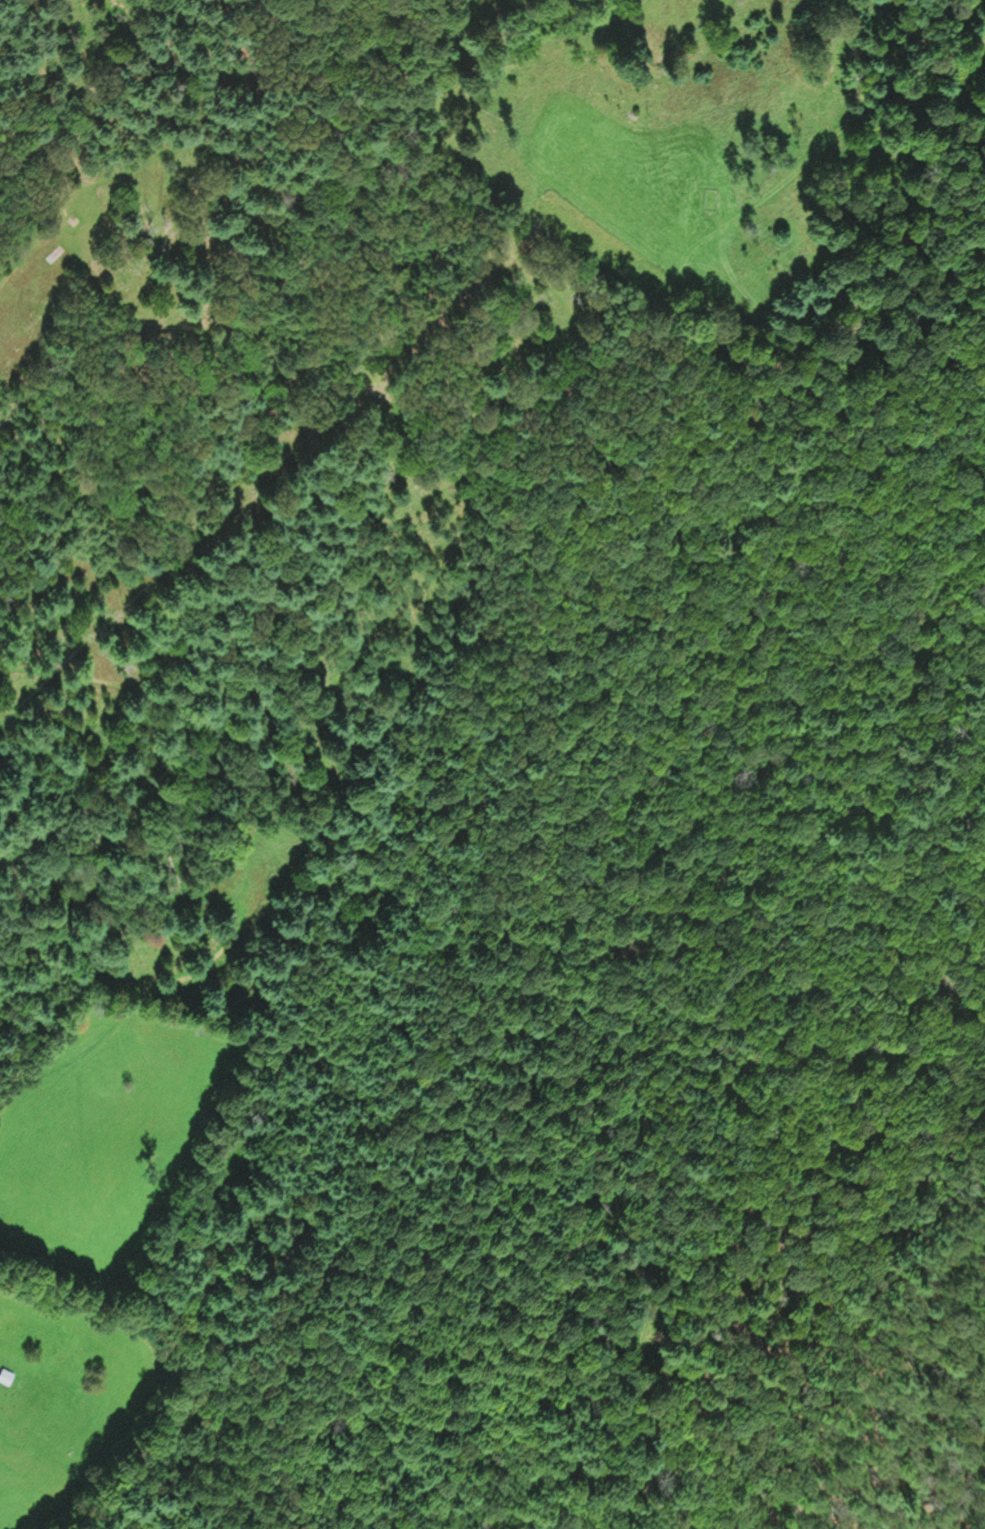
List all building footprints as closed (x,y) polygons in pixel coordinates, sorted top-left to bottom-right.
[(11,1384),(0,1380),(0,1375),(4,1366),(17,1372),(11,1384)]
